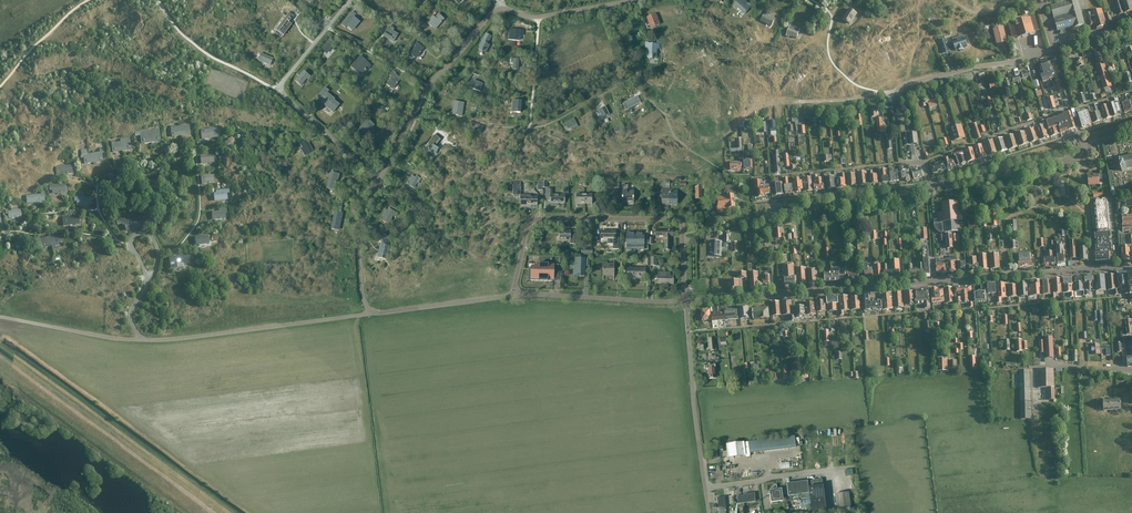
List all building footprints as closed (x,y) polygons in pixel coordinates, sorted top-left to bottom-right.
[(733,6),(736,9),(737,8),(744,14),(749,10),(744,6),(747,3),(743,0),(738,0),(736,3),(736,2),(733,6)] [(1050,6),(1057,31),(1060,30),(1060,34),(1067,32),(1065,29),(1073,27),(1084,24),(1078,0),(1072,0),(1066,2),(1065,0),(1058,0),(1057,0),(1058,4),(1050,6)] [(1123,0),(1114,0),(1119,15),(1127,12),(1123,0)] [(1127,12),(1131,11),(1131,1),(1131,0),(1123,0),(1127,12)] [(850,24),(856,13),(850,9),(843,19),(850,24)] [(1101,9),(1087,14),(1090,26),(1094,24),(1096,28),(1106,25),(1103,14),(1101,9)] [(765,12),(761,21),(771,26),(774,20),(768,17),(769,14),(765,12)] [(284,20),(276,30),(284,36),(285,35),(292,25),(292,24),(289,22),(294,16),(289,13),(284,20)] [(353,13),(342,25),(345,28),(347,26),(351,29),(358,20),(354,17),(356,15),(353,13)] [(434,25),(437,27),(444,19),(438,14),(435,18),(433,16),(427,23),(432,27),(434,25)] [(651,28),(660,25),(656,14),(647,18),(649,23),(646,24),(648,29),(651,28)] [(1012,38),(1017,37),(1017,38),(1035,33),(1035,32),(1039,30),(1036,18),(1031,19),(1031,18),(1013,24),(1008,26),(1012,38)] [(997,44),(1005,42),(1001,25),(993,27),(997,44)] [(398,34),(395,32),(393,31),(394,29),(390,27),(388,29),(388,28),(384,34),(394,41),(398,34)] [(510,29),(509,39),(519,41),(520,34),(521,34),(522,34),(523,31),(510,29)] [(789,37),(789,35),(796,38),(799,33),(789,29),(786,36),(789,37)] [(487,45),(492,37),(486,34),(479,46),(481,47),(479,49),(482,51),(483,52),(483,51),(486,53),(489,46),(487,45)] [(953,39),(954,43),(953,43),(953,44),(948,46),(946,39),(945,39),(945,37),(938,39),(943,54),(950,51),(949,49),(954,48),(955,51),(959,50),(962,49),(967,47),(966,45),(967,45),(966,41),(965,41),(964,39),(963,36),(955,38),(954,37),(952,38),(953,39)] [(330,39),(322,49),(325,51),(326,50),(328,52),(336,44),(330,39)] [(659,49),(659,48),(661,48),(661,41),(657,41),(657,45),(648,44),(648,43),(645,43),(645,48),(647,48),(647,57),(652,58),(651,59),(653,59),(653,57),(656,57),(656,59),(657,49),(659,49)] [(414,45),(416,47),(410,54),(413,56),(414,55),(417,57),(418,57),(420,54),(420,53),(421,52),(423,50),(421,49),(422,47),(417,42),(414,45)] [(258,60),(270,65),(273,59),(261,54),(258,60)] [(358,63),(356,61),(352,67),(356,71),(357,70),(361,74),(364,70),(366,71),(370,66),(362,58),(358,63)] [(1079,59),(1076,60),(1078,67),(1081,66),(1085,65),(1082,58),(1079,59)] [(1099,63),(1096,64),(1104,89),(1111,86),(1103,61),(1099,63)] [(1054,74),(1053,71),(1052,72),(1049,62),(1039,65),(1042,75),(1040,75),(1042,81),(1053,78),(1052,74),(1054,74)] [(1018,71),(1014,73),(1016,76),(1012,78),(1014,82),(1017,81),(1018,84),(1021,83),(1019,75),(1018,71)] [(304,72),(296,81),(301,86),(304,82),(302,81),(305,77),(307,79),(309,80),(311,78),(309,76),(304,72)] [(390,86),(393,88),(399,81),(398,79),(399,78),(395,75),(396,74),(393,72),(390,75),(392,77),(390,78),(391,79),(387,85),(390,87),(390,86)] [(1011,88),(1008,79),(1000,81),(1001,85),(1005,84),(1006,89),(1011,88)] [(473,89),(480,91),(483,84),(474,81),(473,83),(475,84),(473,89)] [(334,111),(339,105),(322,91),(320,95),(325,99),(322,103),(330,110),(333,112),(334,111)] [(1130,100),(1128,94),(1125,95),(1127,101),(1121,103),(1124,113),(1131,111),(1131,107),(1130,100)] [(641,103),(637,97),(623,104),(626,111),(641,103)] [(1052,97),(1047,99),(1050,109),(1055,108),(1052,97)] [(1109,104),(1113,117),(1120,115),(1120,114),(1123,113),(1119,102),(1117,98),(1114,99),(1116,102),(1109,104)] [(930,108),(937,106),(935,100),(928,102),(930,108)] [(513,101),(512,112),(517,112),(516,113),(520,113),(521,101),(513,101)] [(456,102),(455,108),(454,107),(452,114),(463,116),(465,103),(456,102)] [(1094,105),(1097,112),(1090,114),(1093,123),(1103,120),(1097,104),(1094,105)] [(1103,120),(1113,117),(1108,104),(1099,107),(1103,120)] [(609,115),(606,109),(605,107),(598,110),(602,118),(609,115)] [(1076,111),(1078,119),(1081,127),(1083,128),(1085,127),(1085,126),(1091,124),(1089,116),(1088,111),(1081,113),(1080,110),(1076,111)] [(1075,128),(1070,111),(1062,114),(1063,114),(1045,120),(1048,130),(1058,127),(1061,133),(1068,131),(1069,132),(1072,131),(1071,129),(1075,128)] [(364,121),(366,122),(360,128),(366,134),(374,125),(368,120),(369,119),(367,117),(364,121)] [(570,127),(572,130),(578,127),(574,119),(563,125),(564,127),(566,126),(567,128),(570,127)] [(1049,137),(1047,130),(1046,128),(1047,128),(1044,120),(1041,121),(1042,125),(1035,127),(1037,133),(1039,140),(1049,137)] [(956,126),(960,139),(965,138),(961,124),(956,126)] [(180,126),(181,136),(184,135),(183,133),(190,132),(189,125),(180,126)] [(181,136),(180,126),(175,127),(175,126),(170,127),(171,131),(173,130),(174,137),(181,136)] [(954,141),(960,139),(956,126),(950,127),(954,141)] [(1025,130),(1027,136),(1029,143),(1039,140),(1037,134),(1035,127),(1025,130)] [(1058,127),(1048,130),(1050,137),(1060,134),(1058,127)] [(217,128),(201,130),(202,136),(203,136),(203,139),(213,138),(212,136),(214,135),(214,136),(215,136),(216,137),(218,137),(217,128)] [(154,130),(149,130),(151,142),(153,142),(153,140),(160,139),(158,129),(154,129),(154,130)] [(151,142),(149,130),(140,132),(140,136),(140,137),(143,136),(144,143),(151,142)] [(1027,136),(1025,131),(1015,134),(1019,147),(1029,143),(1027,136)] [(909,133),(910,145),(917,144),(916,133),(909,133)] [(1008,150),(1018,147),(1014,134),(1004,137),(1008,150)] [(441,139),(435,135),(425,147),(430,151),(436,154),(439,148),(435,146),(440,140),(441,139)] [(996,147),(998,153),(1007,150),(1005,144),(1003,137),(994,140),(996,147)] [(129,138),(120,139),(120,142),(121,142),(122,151),(125,151),(124,149),(131,148),(130,140),(129,138)] [(983,143),(988,156),(997,153),(993,140),(994,139),(993,139),(983,143)] [(113,140),(111,141),(112,143),(112,146),(113,152),(115,152),(122,151),(121,142),(120,142),(115,143),(114,143),(113,140)] [(300,144),(303,148),(301,149),(304,155),(309,152),(310,153),(313,151),(307,140),(300,144)] [(977,160),(987,157),(983,144),(974,147),(977,160)] [(973,148),(964,151),(967,163),(977,160),(973,148)] [(94,162),(92,153),(87,154),(86,149),(81,150),(81,153),(80,153),(81,158),(86,157),(86,163),(94,162)] [(102,153),(103,153),(103,149),(99,149),(100,152),(92,153),(94,162),(96,162),(96,160),(103,159),(102,153)] [(962,151),(954,154),(957,165),(960,164),(961,165),(962,164),(962,165),(965,164),(965,163),(966,163),(962,151)] [(214,162),(213,157),(215,157),(214,152),(212,152),(211,152),(206,153),(206,156),(200,156),(201,160),(203,160),(203,163),(214,162)] [(1122,171),(1131,169),(1131,156),(1119,159),(1122,171)] [(742,170),(742,162),(742,157),(739,157),(739,162),(730,162),(730,170),(742,170)] [(747,157),(747,160),(743,161),(743,170),(752,169),(752,160),(751,160),(751,157),(747,157)] [(947,169),(956,166),(953,159),(948,160),(947,157),(944,158),(947,169)] [(930,165),(932,174),(946,169),(943,161),(930,165)] [(73,173),(72,166),(56,168),(56,171),(61,170),(62,174),(73,173)] [(901,180),(905,179),(905,181),(906,181),(907,182),(909,181),(910,180),(909,170),(902,171),(902,167),(900,167),(900,171),(901,180)] [(923,176),(921,168),(917,169),(917,167),(911,169),(914,179),(923,176)] [(878,177),(879,183),(889,182),(889,176),(888,169),(879,170),(879,177),(878,177)] [(893,169),(889,169),(890,182),(899,181),(898,180),(901,180),(900,171),(897,172),(897,170),(893,171),(893,169)] [(870,184),(878,183),(877,175),(872,175),(872,170),(869,171),(870,175),(869,175),(870,184)] [(858,186),(868,184),(866,171),(857,172),(858,186)] [(331,172),(327,188),(329,189),(330,187),(334,189),(337,179),(335,179),(336,174),(331,172)] [(802,178),(803,185),(804,192),(814,190),(813,184),(813,177),(813,173),(810,173),(810,177),(802,178)] [(841,178),(835,179),(836,188),(846,187),(845,173),(841,174),(841,178)] [(856,173),(847,173),(847,180),(848,187),(857,186),(857,179),(856,179),(856,173)] [(1088,181),(1087,181),(1088,184),(1088,185),(1099,184),(1098,180),(1105,179),(1105,174),(1088,176),(1088,181)] [(214,175),(201,177),(202,180),(203,180),(203,184),(213,183),(212,181),(214,181),(214,175)] [(814,179),(813,179),(815,191),(824,189),(823,182),(823,178),(818,178),(817,175),(813,176),(814,179)] [(408,177),(405,183),(407,184),(408,184),(412,186),(412,187),(414,188),(417,183),(418,184),(421,179),(417,177),(416,179),(412,176),(410,179),(408,177)] [(827,189),(836,188),(834,176),(826,177),(826,179),(825,179),(825,184),(826,184),(827,189)] [(793,193),(792,184),(788,184),(788,178),(783,178),(784,185),(785,194),(793,193)] [(774,179),(774,181),(772,181),(772,184),(775,184),(775,187),(776,195),(783,194),(782,188),(782,183),(778,183),(777,179),(774,179)] [(794,181),(792,181),(793,190),(793,193),(801,192),(801,190),(803,190),(802,180),(800,181),(799,179),(794,179),(794,181)] [(763,194),(770,193),(769,188),(769,186),(761,187),(760,181),(754,182),(755,189),(758,189),(758,197),(764,196),(763,194)] [(65,192),(64,185),(49,186),(50,190),(54,190),(55,193),(65,192)] [(628,185),(622,185),(622,191),(622,204),(634,204),(634,191),(628,191),(628,185)] [(726,186),(727,191),(727,196),(716,197),(717,209),(729,208),(729,211),(736,211),(735,207),(734,195),(732,185),(726,186)] [(662,203),(662,205),(669,205),(669,203),(670,188),(662,188),(662,203)] [(669,203),(669,205),(677,205),(677,203),(677,188),(670,188),(669,203)] [(546,201),(550,201),(550,204),(565,204),(565,195),(551,195),(552,189),(546,189),(546,201)] [(42,201),(42,202),(46,201),(44,190),(41,190),(41,195),(29,196),(26,196),(27,200),(31,200),(31,203),(41,202),(41,201),(42,201)] [(217,201),(227,199),(226,194),(229,193),(229,190),(216,191),(216,194),(214,194),(214,197),(216,197),(217,201)] [(576,204),(592,204),(592,194),(576,194),(576,204)] [(531,195),(521,195),(520,207),(531,207),(531,206),(537,206),(537,197),(531,197),(531,195)] [(84,196),(74,197),(74,201),(76,201),(77,202),(79,202),(79,206),(90,205),(90,202),(92,202),(91,197),(84,198),(84,196)] [(1108,198),(1094,199),(1097,233),(1111,232),(1108,198)] [(935,224),(934,224),(935,226),(935,228),(936,230),(938,231),(939,232),(941,233),(943,233),(943,232),(945,232),(951,232),(959,231),(958,223),(963,222),(963,220),(962,211),(957,212),(957,203),(942,204),(943,213),(938,213),(939,221),(935,221),(935,224)] [(21,217),(20,210),(18,210),(18,209),(5,210),(6,214),(8,214),(8,215),(10,215),(11,219),(21,217)] [(219,212),(212,213),(212,216),(214,216),(214,219),(224,218),(223,216),(225,216),(225,214),(227,213),(226,209),(219,210),(219,212)] [(381,220),(388,223),(389,224),(393,215),(396,217),(397,213),(390,210),(388,213),(385,212),(382,219),(382,218),(381,220)] [(340,219),(342,213),(335,212),(332,229),(334,229),(335,228),(339,229),(341,220),(340,219)] [(1122,214),(1122,224),(1131,223),(1131,213),(1122,214)] [(68,217),(62,217),(63,221),(66,221),(67,225),(68,225),(78,224),(77,222),(79,222),(79,217),(81,217),(81,214),(75,215),(75,217),(68,218),(68,217)] [(141,217),(132,219),(135,228),(144,226),(141,217)] [(126,231),(135,228),(132,219),(125,221),(124,219),(116,221),(117,225),(122,223),(123,227),(125,226),(126,231)] [(1122,224),(1123,232),(1129,231),(1129,233),(1131,233),(1131,223),(1122,224)] [(616,231),(601,230),(600,240),(607,240),(607,244),(613,244),(613,249),(618,249),(618,238),(616,238),(616,231)] [(574,232),(574,233),(570,233),(570,231),(559,231),(559,240),(570,240),(570,244),(579,244),(579,232),(574,232)] [(672,236),(672,231),(656,231),(656,236),(665,236),(665,250),(672,250),(672,246),(670,246),(670,236),(672,236)] [(1111,232),(1094,233),(1095,252),(1102,252),(1102,254),(1113,253),(1111,232)] [(627,243),(627,250),(643,250),(643,246),(648,246),(648,238),(643,238),(643,233),(627,233),(627,243)] [(58,234),(49,237),(51,246),(52,248),(56,247),(55,245),(57,244),(58,245),(61,244),(60,242),(63,241),(61,236),(58,236),(58,234)] [(1129,234),(1120,235),(1121,259),(1131,258),(1130,246),(1129,234)] [(40,236),(36,237),(37,240),(38,244),(43,243),(44,248),(51,246),(49,237),(42,239),(40,239),(40,236)] [(209,243),(208,236),(196,238),(196,241),(198,241),(199,245),(209,243)] [(1065,237),(1055,238),(1057,264),(1058,265),(1061,265),(1061,263),(1063,263),(1063,264),(1065,264),(1065,263),(1064,253),(1066,253),(1065,237)] [(1069,242),(1067,242),(1067,249),(1070,249),(1070,259),(1080,258),(1079,248),(1076,248),(1075,241),(1069,241),(1069,242)] [(710,242),(709,249),(710,249),(710,256),(716,256),(720,256),(720,254),(721,242),(710,242)] [(378,257),(386,259),(389,246),(381,244),(378,257)] [(929,263),(930,263),(928,246),(921,247),(924,275),(930,274),(929,263)] [(1087,247),(1079,248),(1080,258),(1080,261),(1088,260),(1087,247)] [(1110,260),(1110,253),(1102,254),(1102,252),(1095,252),(1095,253),(1094,253),(1095,261),(1110,260)] [(966,264),(967,271),(979,270),(979,263),(978,263),(977,256),(970,257),(969,253),(967,253),(967,257),(968,257),(968,264),(966,264)] [(989,254),(990,259),(991,269),(1000,268),(999,260),(999,253),(989,254)] [(1018,254),(1018,260),(1018,261),(1018,267),(1032,266),(1031,253),(1018,254)] [(987,254),(978,255),(979,262),(979,270),(989,269),(988,263),(987,254)] [(175,258),(176,261),(171,262),(172,267),(178,267),(177,265),(187,263),(187,261),(188,261),(192,260),(191,255),(175,258)] [(950,258),(946,259),(947,265),(947,273),(948,274),(948,276),(956,275),(956,274),(956,272),(955,262),(955,256),(951,256),(950,256),(950,258)] [(1055,264),(1056,264),(1056,259),(1055,259),(1055,257),(1045,258),(1044,258),(1042,258),(1042,265),(1045,265),(1045,267),(1048,267),(1048,264),(1051,264),(1052,265),(1054,265),(1055,264)] [(574,274),(574,277),(574,275),(584,276),(584,266),(590,266),(590,259),(574,259),(574,262),(570,262),(570,266),(574,267),(574,270),(574,273),(574,274)] [(947,273),(946,263),(946,260),(941,260),(942,264),(940,264),(939,259),(936,260),(936,264),(937,272),(941,272),(942,272),(942,273),(947,273)] [(603,260),(603,280),(603,275),(614,275),(613,280),(614,280),(614,260),(614,265),(607,265),(607,262),(604,262),(604,260),(603,260)] [(891,270),(890,270),(890,277),(900,276),(899,260),(890,260),(891,270)] [(957,272),(966,271),(965,261),(956,262),(957,272)] [(873,278),(873,274),(872,268),(868,268),(868,263),(863,264),(864,279),(873,278)] [(531,269),(531,279),(553,280),(554,265),(539,264),(539,269),(531,269)] [(784,285),(797,284),(796,276),(794,276),(793,264),(782,265),(783,277),(784,285)] [(874,276),(883,276),(883,264),(873,265),(874,276)] [(909,276),(923,275),(923,264),(918,264),(919,268),(912,269),(912,265),(908,265),(909,276)] [(840,280),(839,275),(842,275),(842,276),(846,276),(845,266),(831,268),(832,281),(840,280)] [(797,284),(807,283),(806,267),(796,268),(797,284)] [(628,268),(627,278),(645,278),(645,269),(628,268)] [(808,277),(817,276),(817,268),(807,269),(808,277)] [(859,271),(847,272),(847,280),(860,279),(859,271)] [(658,275),(658,284),(673,284),(673,276),(669,276),(669,273),(659,272),(658,275)] [(748,278),(747,274),(747,272),(737,272),(737,280),(730,280),(730,291),(736,290),(735,288),(742,287),(741,278),(748,278)] [(749,272),(749,281),(750,288),(758,287),(758,284),(760,284),(759,280),(757,280),(757,277),(758,276),(757,272),(756,272),(749,272)] [(770,286),(769,274),(769,272),(764,272),(765,279),(762,280),(762,287),(770,286)] [(1128,294),(1127,272),(1117,272),(1118,292),(1124,291),(1124,294),(1128,294)] [(1118,295),(1116,274),(1106,275),(1107,290),(1114,290),(1115,295),(1118,295)] [(1106,291),(1104,275),(1095,276),(1096,291),(1106,291)] [(1084,291),(1084,286),(1083,282),(1083,277),(1080,277),(1080,276),(1077,276),(1077,278),(1073,278),(1074,287),(1075,292),(1082,291),(1082,296),(1085,296),(1085,291),(1084,291)] [(1089,296),(1088,291),(1095,290),(1094,282),(1094,276),(1083,277),(1085,291),(1085,296),(1089,296)] [(1063,293),(1062,286),(1062,279),(1051,279),(1052,298),(1055,298),(1055,293),(1063,293)] [(1041,290),(1039,290),(1040,295),(1041,295),(1052,294),(1051,287),(1050,280),(1040,280),(1040,287),(1041,287),(1041,290)] [(1040,287),(1039,281),(1034,281),(1035,285),(1028,285),(1029,296),(1039,295),(1039,288),(1040,287)] [(1025,285),(1024,282),(1021,282),(1021,285),(1019,286),(1020,297),(1028,296),(1027,285),(1025,285)] [(992,283),(991,284),(986,284),(987,299),(990,299),(990,294),(991,294),(992,297),(996,296),(996,284),(995,284),(994,283),(992,283)] [(1001,303),(1001,298),(1007,298),(1006,283),(996,284),(997,303),(1001,303)] [(1074,297),(1073,292),(1073,285),(1066,285),(1066,284),(1063,284),(1063,293),(1070,293),(1070,297),(1074,297)] [(969,294),(972,294),(971,285),(963,286),(963,293),(967,292),(967,295),(969,295),(969,294)] [(986,291),(985,285),(981,285),(981,292),(973,292),(974,303),(987,302),(986,291)] [(1018,297),(1017,285),(1008,285),(1008,297),(1018,297)] [(954,287),(954,294),(960,293),(959,292),(961,292),(961,294),(963,294),(963,293),(963,286),(954,287)] [(953,287),(943,288),(944,295),(945,303),(955,302),(954,293),(953,287)] [(943,295),(943,289),(938,290),(937,288),(931,289),(932,303),(944,302),(943,295)] [(930,308),(930,304),(928,289),(914,290),(916,305),(924,304),(925,309),(930,308)] [(904,306),(915,305),(913,290),(903,291),(904,306)] [(903,307),(902,291),(893,292),(894,308),(903,307)] [(892,292),(881,293),(881,300),(882,300),(883,310),(893,309),(893,299),(892,299),(892,298),(892,292)] [(960,293),(954,294),(955,304),(962,304),(961,297),(963,297),(963,294),(961,294),(961,292),(959,292),(960,293)] [(961,297),(962,304),(969,303),(969,307),(973,307),(972,296),(969,296),(969,295),(967,295),(967,292),(963,293),(963,294),(963,297),(961,297)] [(863,294),(864,311),(871,311),(871,310),(882,310),(881,301),(871,301),(870,294),(863,294)] [(792,314),(791,300),(781,301),(782,315),(792,314)] [(826,311),(825,300),(816,301),(817,312),(826,311)] [(781,315),(780,301),(771,302),(772,316),(781,315)] [(849,301),(839,302),(840,316),(844,316),(844,311),(851,310),(850,302),(849,302),(849,301)] [(850,302),(851,310),(861,310),(861,305),(860,301),(850,302)] [(816,315),(815,303),(805,303),(806,315),(816,315)] [(838,303),(827,304),(827,311),(839,311),(838,303)] [(711,313),(712,322),(724,321),(722,305),(718,306),(719,313),(711,313)] [(722,305),(724,321),(738,319),(737,309),(727,310),(726,305),(722,305)] [(749,318),(748,306),(738,307),(740,319),(749,318)] [(806,317),(805,306),(792,307),(792,315),(790,315),(791,321),(795,321),(795,318),(806,317)] [(752,309),(753,319),(769,318),(768,307),(752,309)] [(710,310),(706,310),(704,309),(702,309),(701,311),(702,322),(711,321),(710,310)] [(1092,352),(1092,354),(1098,354),(1097,352),(1100,352),(1099,344),(1091,345),(1092,348),(1091,348),(1092,352)] [(1106,356),(1110,355),(1110,345),(1100,346),(1100,349),(1106,349),(1106,356)] [(938,359),(938,371),(949,371),(948,358),(938,359)] [(949,361),(949,368),(957,368),(956,360),(949,361)] [(716,378),(714,363),(704,364),(704,365),(704,368),(705,368),(705,369),(708,368),(709,379),(716,378)] [(1037,369),(1038,388),(1048,388),(1049,400),(1054,400),(1053,369),(1037,369)] [(1029,370),(1019,370),(1019,373),(1020,409),(1021,418),(1021,419),(1030,419),(1030,418),(1030,409),(1029,370)] [(1103,411),(1112,410),(1117,410),(1121,409),(1120,399),(1116,399),(1115,399),(1111,399),(1097,400),(1098,406),(1103,406),(1103,411)] [(745,456),(747,456),(749,455),(749,453),(796,447),(794,436),(766,440),(762,440),(726,444),(728,458),(745,456)] [(807,481),(787,484),(788,496),(800,495),(801,500),(810,498),(807,481)] [(778,502),(783,501),(782,489),(777,489),(776,485),(774,485),(769,492),(769,494),(770,494),(771,502),(772,502),(778,502)] [(825,506),(823,486),(809,487),(812,512),(818,512),(826,512),(825,506)] [(744,494),(744,495),(744,496),(737,496),(738,504),(739,504),(744,503),(756,502),(754,493),(744,494)] [(837,511),(851,509),(849,493),(835,494),(837,511)] [(717,498),(718,508),(719,512),(726,512),(725,509),(726,509),(725,498),(722,498),(722,497),(717,498)] [(811,507),(810,500),(800,501),(801,509),(811,507)]
